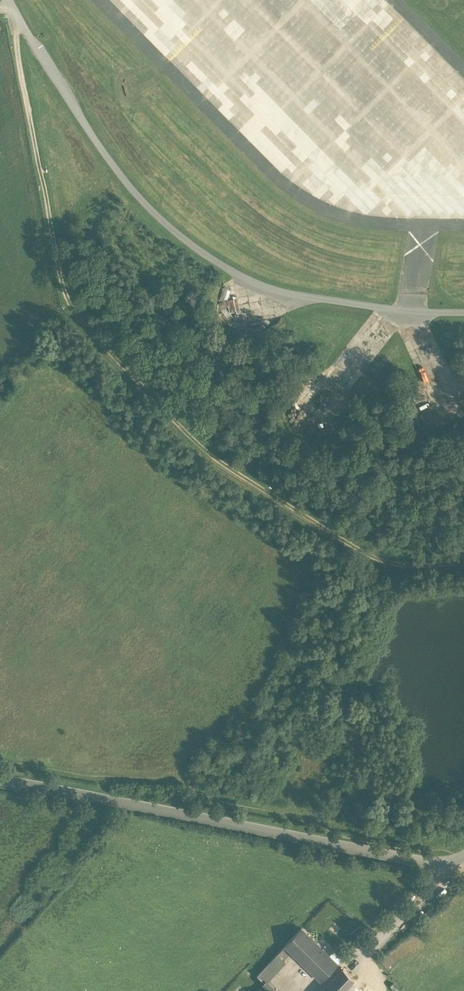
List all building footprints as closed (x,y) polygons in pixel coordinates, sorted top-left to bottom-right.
[(337,961),(301,926),(285,943),(321,978),(337,961)] [(257,973),(266,981),(286,960),(277,952),(257,973)] [(354,978),(343,967),(321,990),(341,990),(354,978)] [(354,978),(341,990),(361,990),(364,987),(354,978)]
